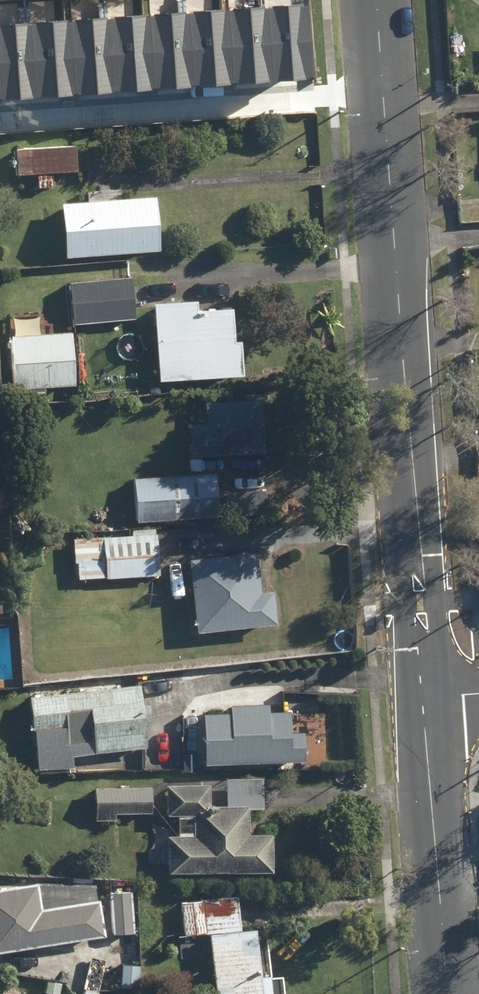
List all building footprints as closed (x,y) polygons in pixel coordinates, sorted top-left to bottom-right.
[(316,79),(311,6),(0,27),(0,100),(316,79)] [(39,175),(40,189),(54,188),(53,174),(79,172),(77,148),(19,152),(21,176),(39,175)] [(65,206),(66,258),(161,252),(157,199),(65,206)] [(72,285),(75,326),(137,321),(133,279),(72,285)] [(162,379),(163,382),(245,377),(243,344),(236,344),(234,310),(198,312),(198,304),(156,307),(156,315),(144,316),(146,341),(158,340),(160,356),(150,356),(151,379),(162,379)] [(14,339),(16,390),(76,388),(74,336),(14,339)] [(191,418),(192,458),(266,454),(264,415),(191,418)] [(134,481),(136,522),(219,519),(217,478),(134,481)] [(229,495),(231,518),(268,516),(267,494),(229,495)] [(86,540),(89,580),(161,576),(158,536),(86,540)] [(192,562),(199,635),(279,626),(275,594),(263,595),(259,555),(192,562)] [(95,742),(96,754),(148,748),(141,688),(31,700),(35,732),(69,729),(70,745),(95,742)] [(205,717),(207,766),(307,763),(306,744),(323,743),(322,718),(314,719),(314,711),(303,712),(304,719),(293,720),(293,714),(271,715),(271,707),(232,708),(231,716),(205,717)] [(185,762),(186,773),(197,772),(197,761),(185,762)] [(169,840),(169,875),(275,874),(274,837),(251,837),(250,811),(264,810),(264,781),(225,781),(226,809),(212,809),(212,786),(168,787),(168,818),(196,817),(196,839),(169,840)] [(97,791),(98,822),(116,822),(116,815),(153,814),(152,791),(97,791)] [(108,938),(102,903),(44,912),(40,885),(0,892),(0,956),(108,938)] [(116,896),(111,896),(113,936),(135,935),(133,895),(116,896)] [(218,993),(274,993),(272,978),(262,979),(257,932),(242,933),(238,899),(184,904),(187,938),(212,935),(218,993)]
